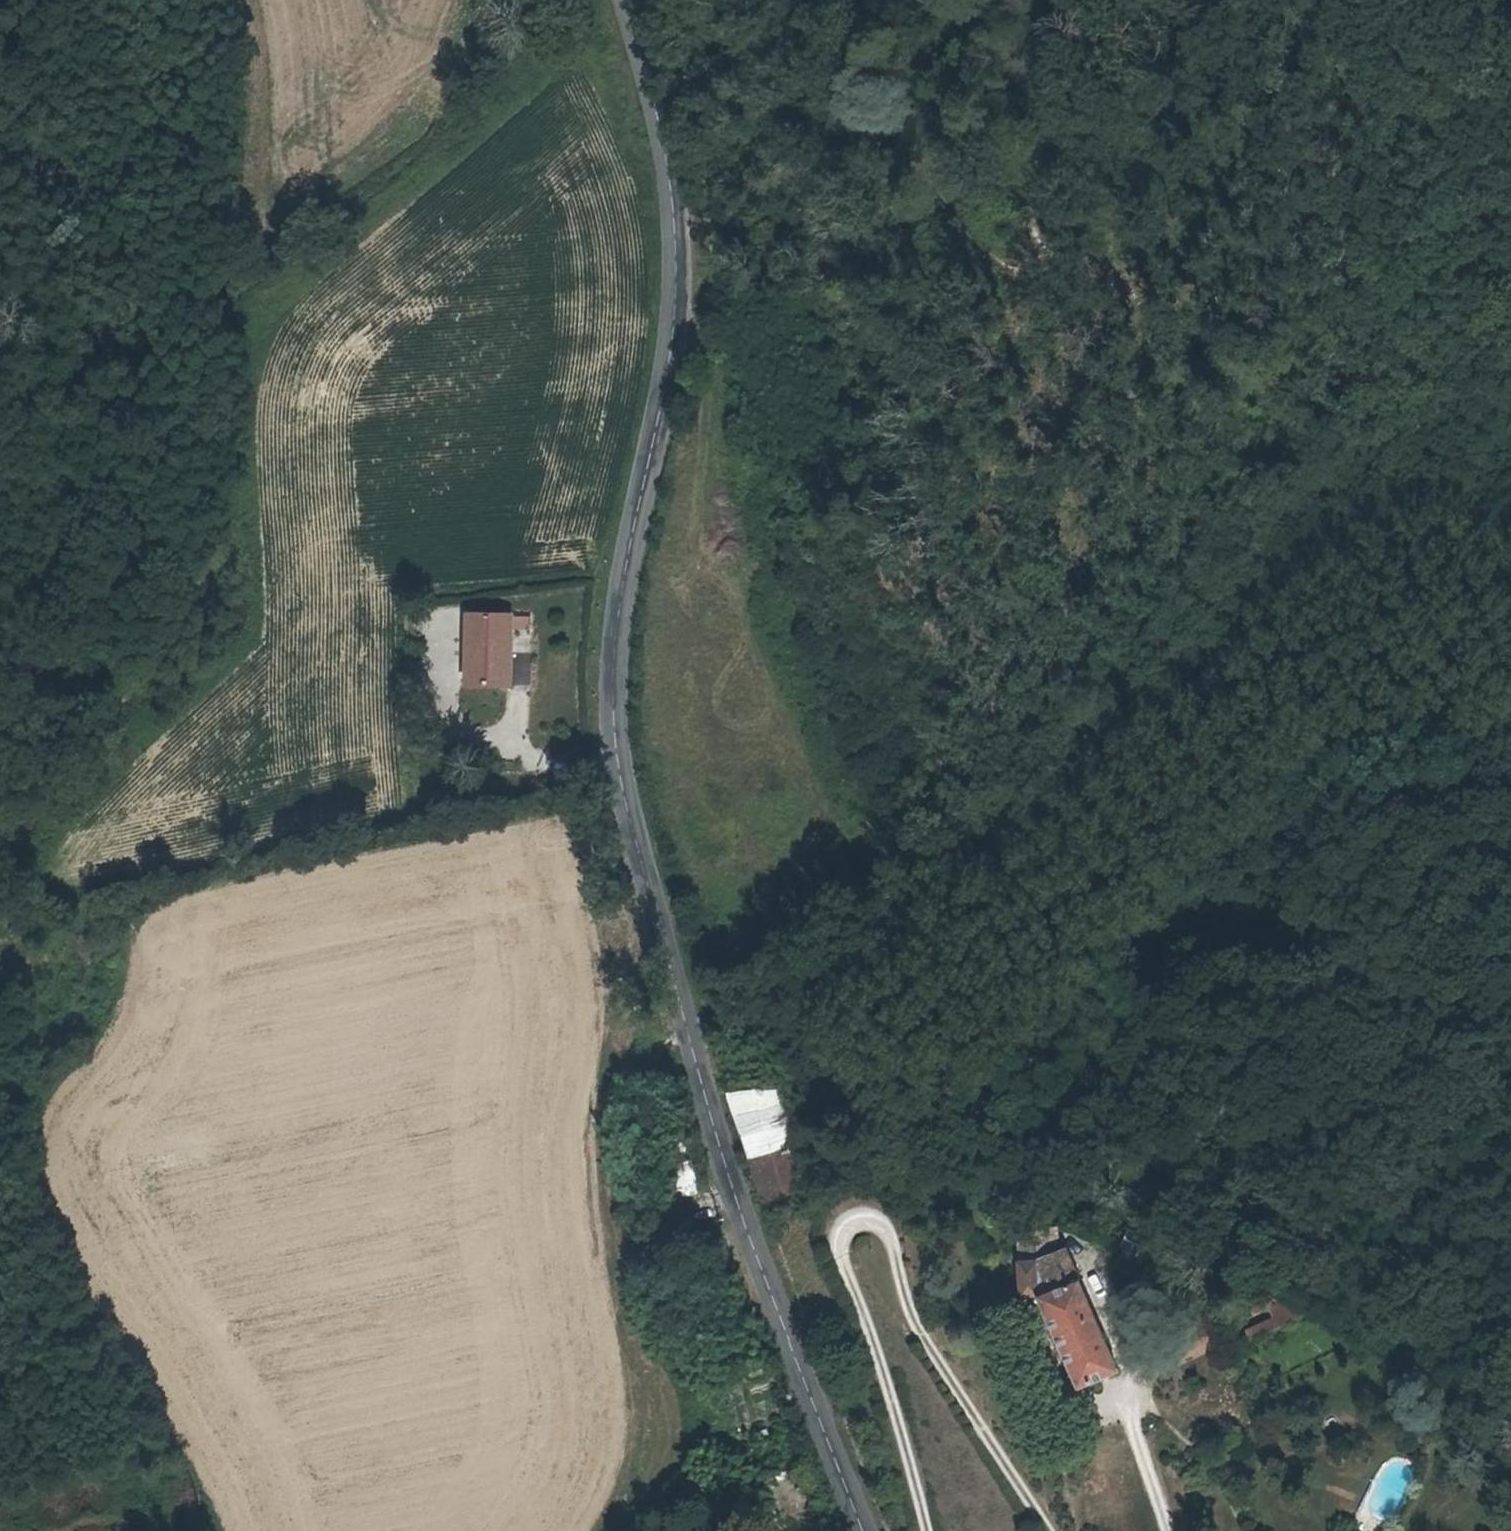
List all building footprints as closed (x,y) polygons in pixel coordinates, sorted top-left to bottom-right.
[(526,681),(529,606),(487,606),(485,680),(526,681)] [(791,1198),(830,1185),(795,1083),(755,1096),(791,1198)] [(1017,1265),(1059,1352),(1102,1332),(1038,1203),(1010,1216),(1016,1227),(1001,1225),(995,1258),(1017,1265)] [(1260,1337),(1297,1317),(1278,1285),(1242,1305),(1260,1337)]
